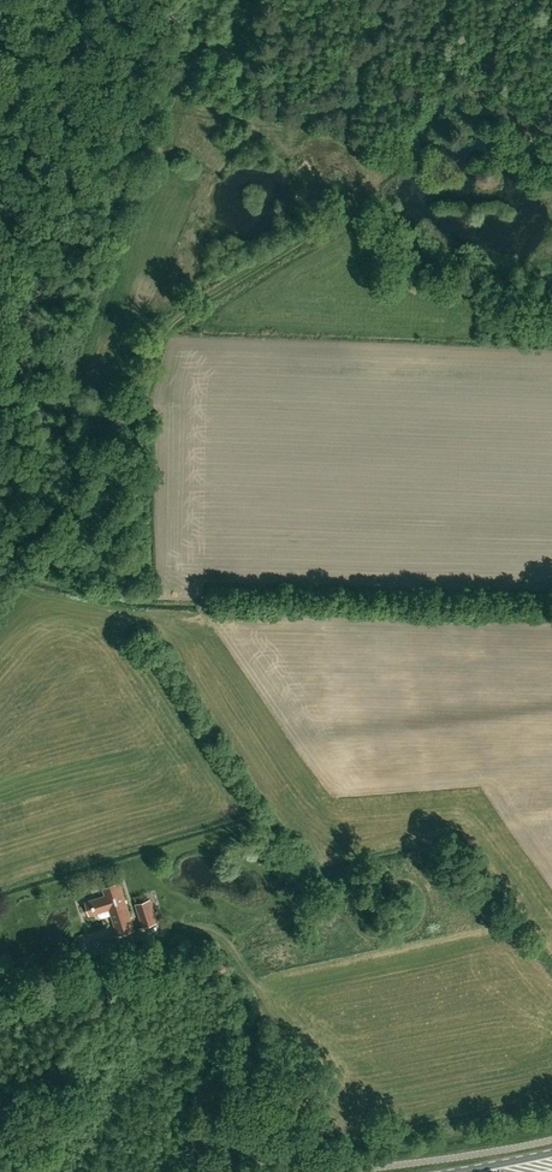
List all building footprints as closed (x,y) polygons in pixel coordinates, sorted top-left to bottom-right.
[(111,906),(115,917),(113,918),(115,925),(131,920),(119,882),(103,887),(106,895),(91,900),(95,911),(111,906)] [(157,922),(150,899),(136,903),(143,926),(157,922)]
